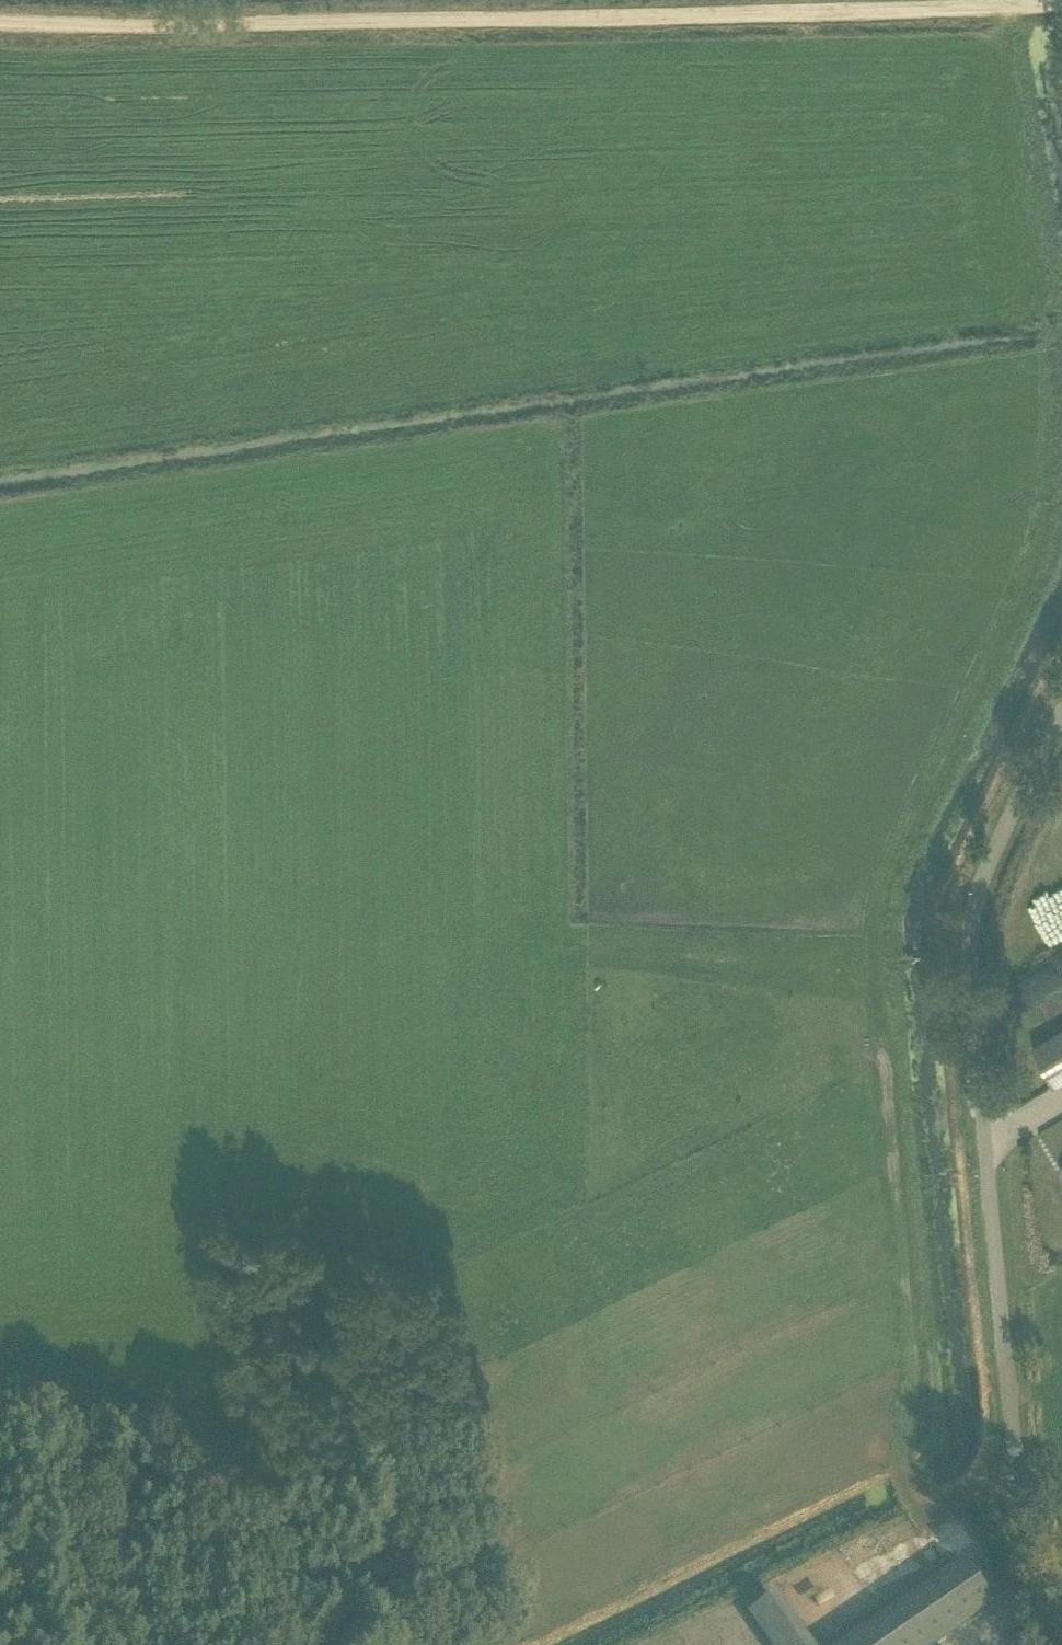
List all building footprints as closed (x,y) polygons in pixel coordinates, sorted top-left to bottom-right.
[(1029,1050),(1051,1087),(1061,1081),(1061,1030),(1029,1050)] [(841,1644),(934,1644),(993,1605),(963,1561),(841,1644)] [(753,1608),(774,1644),(817,1644),(786,1590),(753,1608)]
